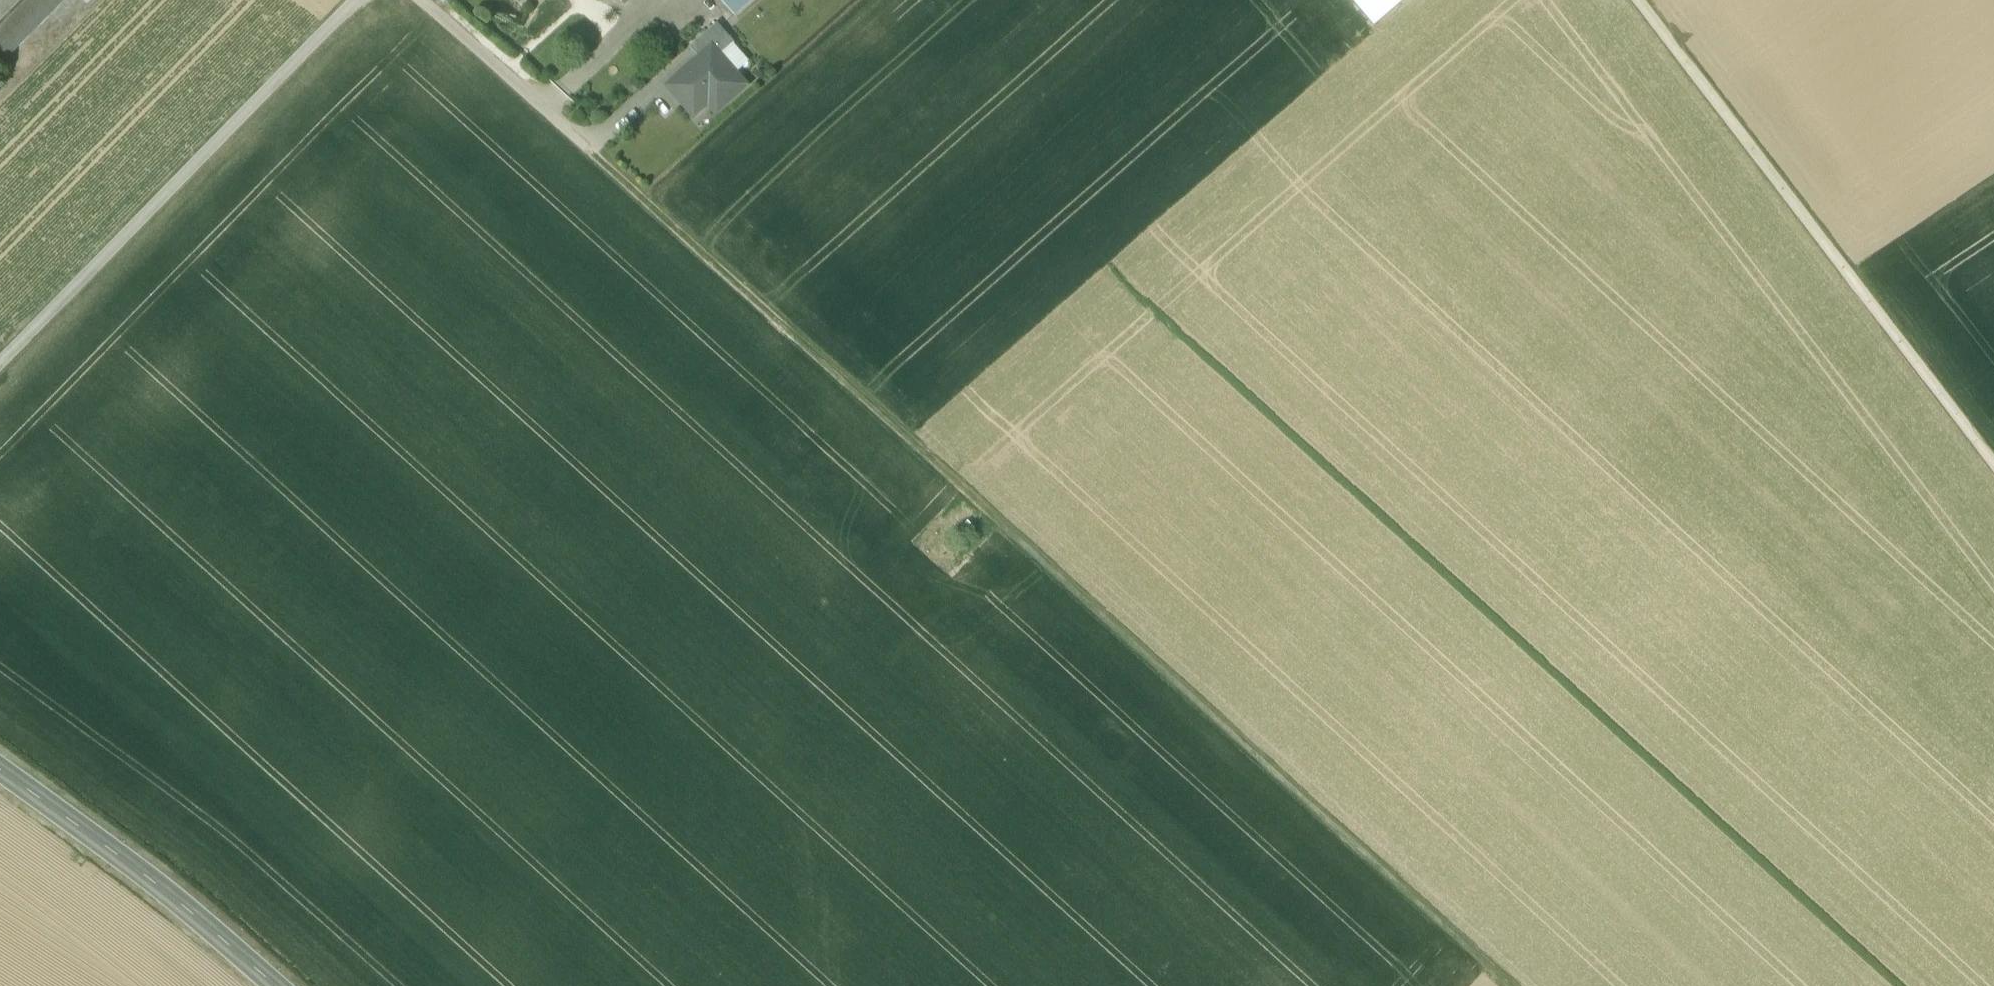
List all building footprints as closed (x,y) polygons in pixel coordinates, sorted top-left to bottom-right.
[(731,12),(745,0),(719,0),(731,12)] [(1379,24),(1411,0),(1361,0),(1379,24)] [(734,43),(717,23),(690,47),(700,59),(712,48),(719,56),(734,43)] [(719,56),(712,48),(700,59),(669,86),(694,115),(718,94),(725,103),(745,86),(719,56)]
